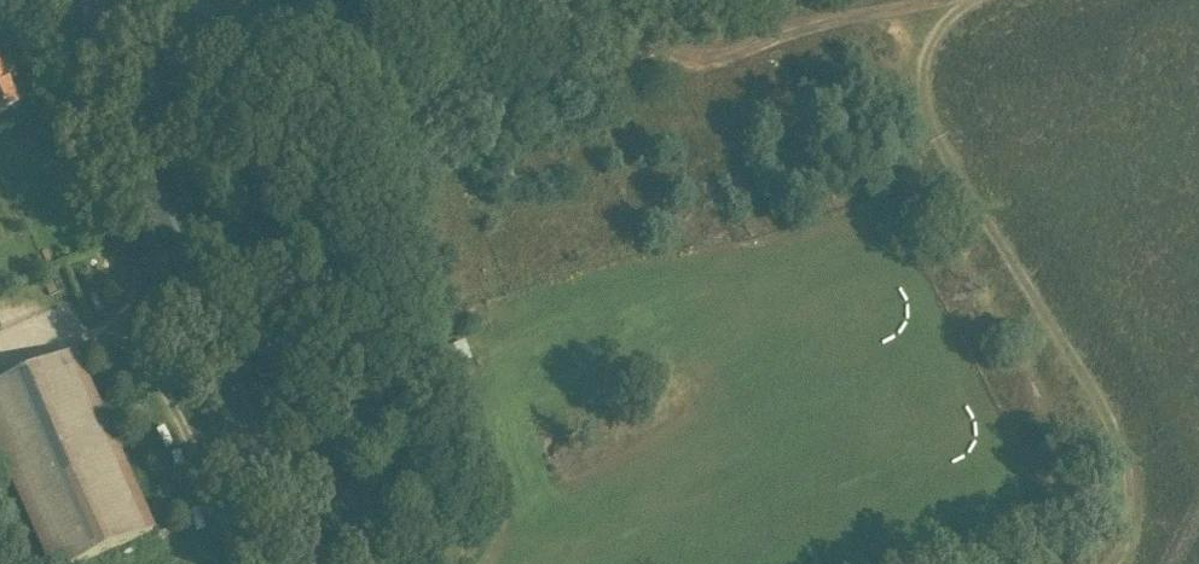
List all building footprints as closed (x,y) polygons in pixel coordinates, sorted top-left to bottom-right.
[(16,108),(0,69),(0,115),(16,108)] [(0,379),(0,460),(47,563),(87,563),(157,534),(75,346),(0,379)]
